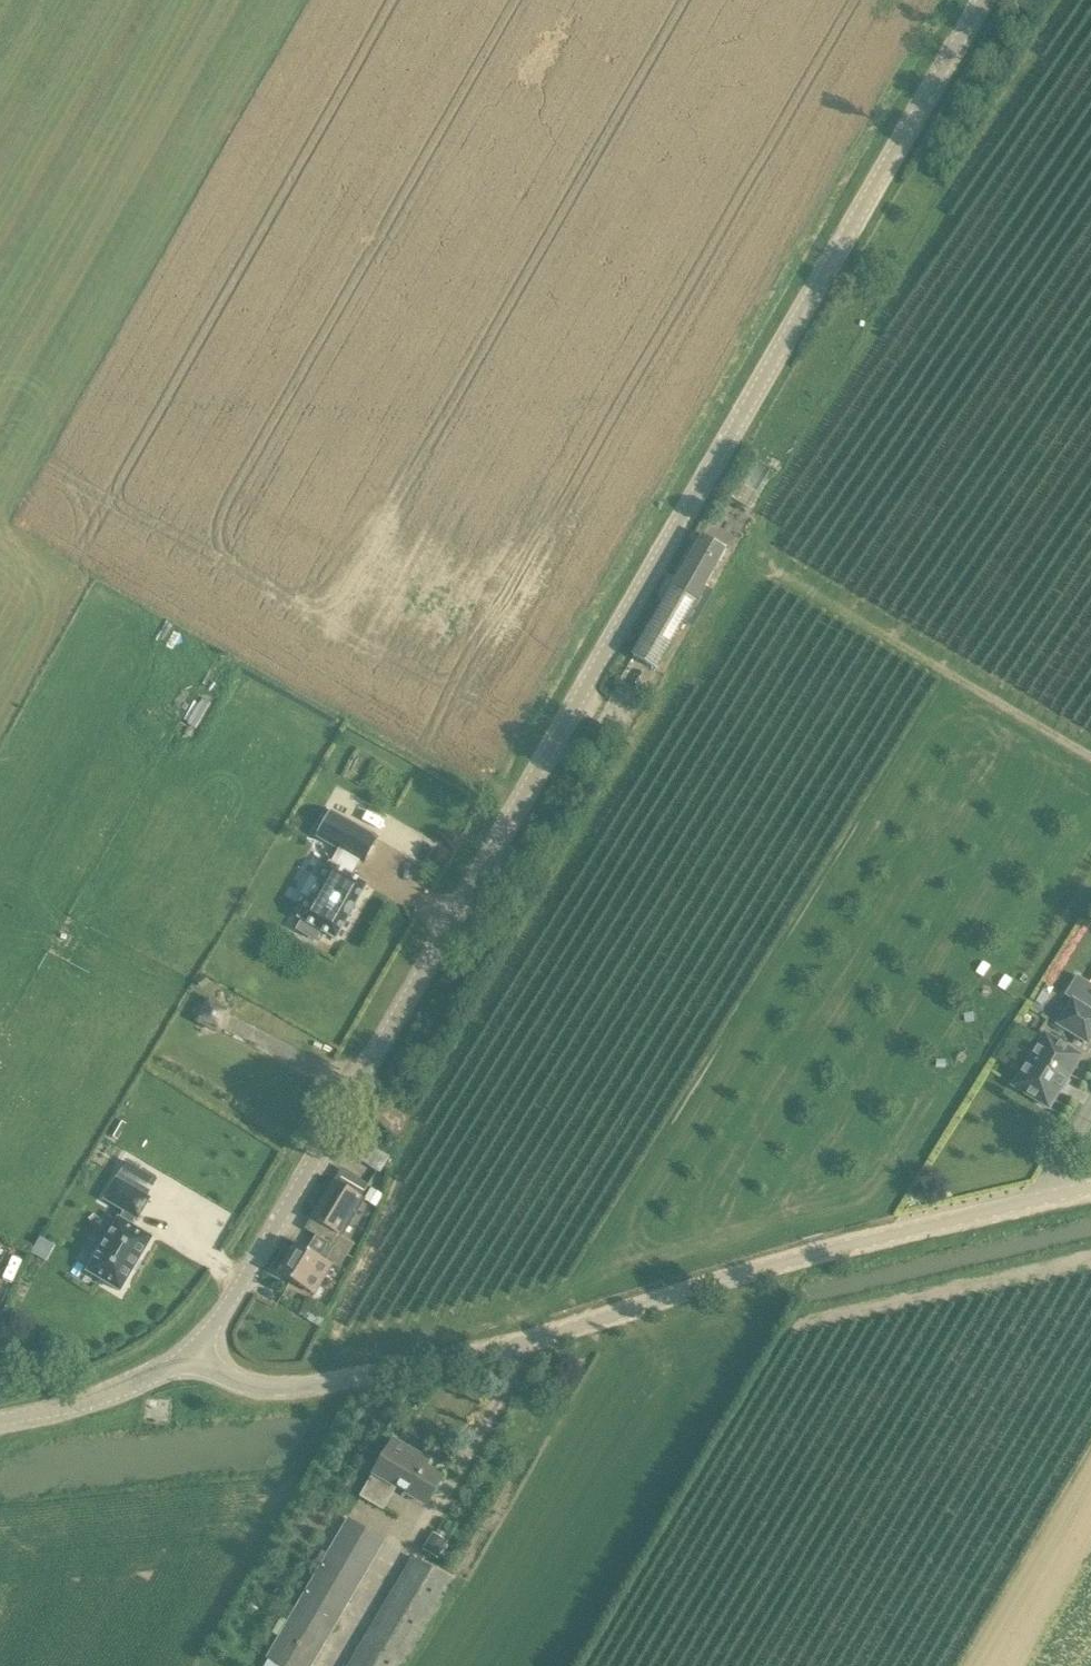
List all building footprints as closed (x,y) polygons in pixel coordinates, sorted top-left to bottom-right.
[(703,536),(634,656),(658,670),(727,550),(703,536)] [(336,939),(367,885),(351,876),(360,861),(364,863),(378,839),(331,813),(317,837),(347,854),(339,869),(330,864),(320,882),(311,877),(302,894),(310,899),(299,918),(336,939)] [(1090,1040),(1090,1012),(1073,1001),(1058,1025),(1088,1044),(1090,1040)] [(1049,1109),(1081,1058),(1045,1036),(1014,1087),(1049,1109)] [(388,1139),(384,1145),(391,1149),(395,1143),(388,1139)] [(280,1269),(281,1271),(280,1273),(311,1292),(329,1263),(326,1261),(335,1246),(331,1244),(338,1233),(339,1233),(368,1184),(360,1179),(353,1192),(333,1181),(305,1229),(316,1235),(307,1249),(299,1244),(288,1260),(286,1260),(280,1269)] [(126,1233),(95,1287),(129,1305),(159,1251),(137,1239),(142,1231),(145,1233),(158,1212),(123,1193),(112,1215),(133,1226),(128,1234),(126,1233)] [(442,1477),(415,1461),(419,1456),(393,1441),(361,1496),(382,1509),(396,1486),(426,1504),(442,1477)] [(269,1659),(265,1665),(310,1665),(384,1540),(347,1519),(266,1657),(269,1659)] [(437,1556),(446,1541),(434,1534),(425,1549),(437,1556)] [(412,1557),(347,1665),(402,1665),(452,1581),(412,1557)]
